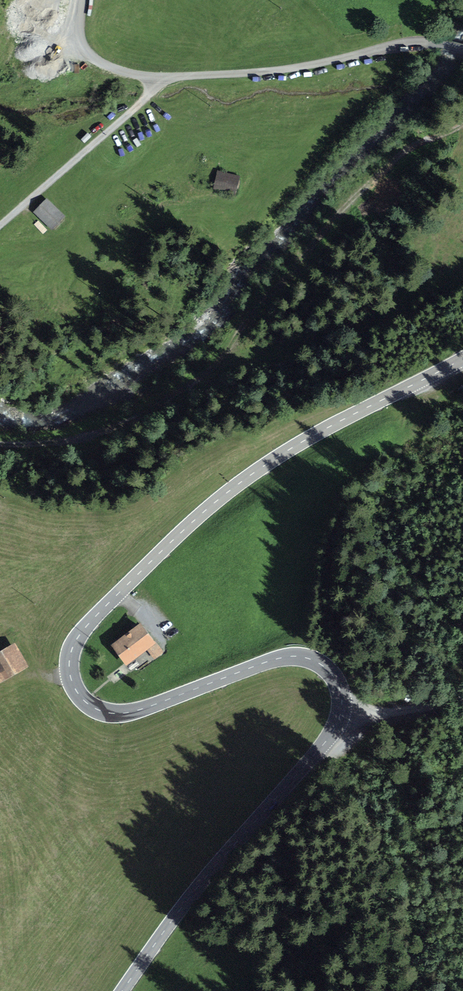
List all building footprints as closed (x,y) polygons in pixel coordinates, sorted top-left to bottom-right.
[(218,172),(214,190),(235,196),(240,178),(218,172)] [(47,201),(34,215),(52,232),(65,217),(47,201)] [(133,658),(152,643),(140,627),(114,646),(135,672),(140,668),(133,658)] [(14,648),(0,656),(0,680),(24,666),(14,648)]
